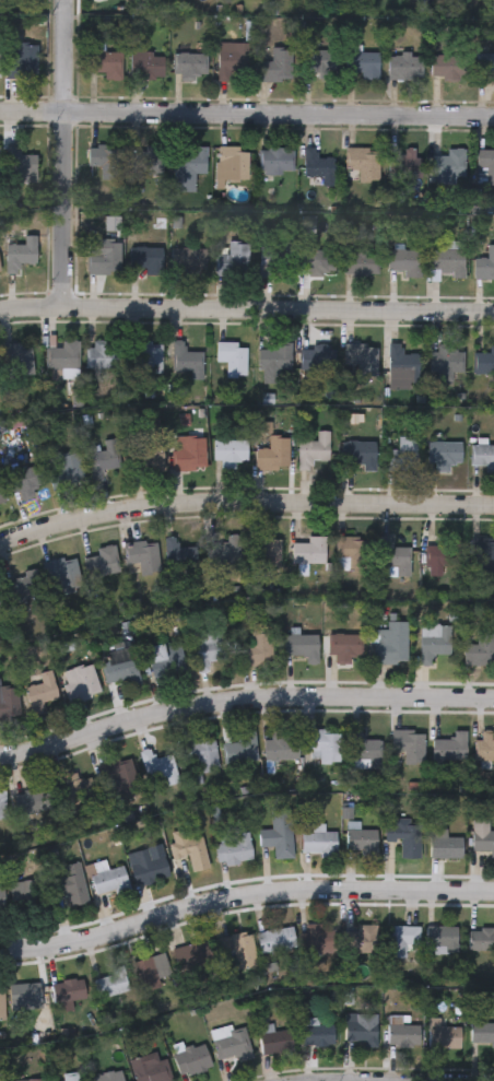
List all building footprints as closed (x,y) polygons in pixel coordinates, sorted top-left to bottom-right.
[(17,37),(17,46),(37,46),(37,78),(8,78),(8,37),(17,37)] [(145,44),(145,57),(164,57),(164,80),(131,80),(131,44),(145,44)] [(219,45),(248,45),(248,81),(219,81),(219,45)] [(293,50),(293,83),(259,83),(259,63),(272,63),(272,50),(293,50)] [(305,51),(336,51),(336,80),(305,80),(305,51)] [(90,54),(122,54),(122,82),(105,82),(105,74),(90,74),(90,54)] [(362,77),(346,77),(346,54),(379,55),(379,81),(362,81),(362,77)] [(207,79),(174,79),(174,56),(207,56),(207,79)] [(389,80),(389,56),(423,56),(423,80),(389,80)] [(477,56),(493,56),(493,74),(489,74),(489,84),(477,84),(477,56)] [(466,57),(466,80),(432,80),(432,57),(466,57)] [(7,145),(17,145),(17,156),(36,156),(36,184),(7,184),(7,145)] [(130,177),(130,154),(144,154),(144,148),(163,148),(163,177),(130,177)] [(209,149),(209,192),(175,192),(175,149),(209,149)] [(216,184),(216,149),(248,149),(248,184),(216,184)] [(334,160),(334,188),(321,188),(321,178),(305,178),(305,149),(317,149),(317,160),(334,160)] [(415,160),(423,160),(423,180),(393,180),(393,149),(415,149),(415,160)] [(102,180),(102,167),(87,167),(87,150),(121,150),(121,180),(102,180)] [(259,150),(293,150),(293,175),(259,175),(259,150)] [(379,184),(360,184),(360,172),(346,172),(346,151),(379,151),(379,184)] [(464,151),(464,178),(434,178),(434,158),(447,158),(447,151),(464,151)] [(477,151),(493,151),(493,185),(477,185),(477,151)] [(36,266),(21,266),(21,274),(5,274),(5,246),(24,246),(24,238),(36,238),(36,266)] [(86,277),(86,255),(101,255),(101,240),(120,240),(120,277),(86,277)] [(228,255),(228,244),(247,244),(247,274),(215,274),(215,255),(228,255)] [(291,248),(290,269),(272,268),(271,279),(258,278),(259,247),(291,248)] [(489,247),(493,247),(493,281),(474,281),(474,260),(489,260),(489,247)] [(129,272),(129,248),(164,248),(164,272),(129,272)] [(173,250),(203,250),(203,273),(173,273),(173,250)] [(336,252),(336,273),(303,273),(303,252),(336,252)] [(378,277),(344,277),(344,252),(378,252),(378,277)] [(421,279),(389,279),(389,252),(421,252),(421,279)] [(464,252),(464,279),(432,279),(432,252),(464,252)] [(79,342),(79,369),(47,369),(47,346),(61,346),(61,342),(79,342)] [(162,376),(137,376),(137,342),(162,342),(162,376)] [(203,380),(191,380),(191,373),(174,373),(174,342),(185,342),(185,353),(203,353),(203,380)] [(7,344),(34,348),(31,379),(3,376),(7,344)] [(89,369),(89,344),(122,344),(122,369),(89,369)] [(227,378),(227,364),(216,364),(216,344),(246,344),(246,378),(227,378)] [(420,355),(420,383),(389,383),(389,344),(401,344),(401,355),(420,355)] [(301,346),(332,346),(332,372),(301,372),(301,346)] [(377,346),(377,378),(356,378),(356,367),(345,367),(345,346),(377,346)] [(490,346),(493,346),(493,376),(473,376),(473,354),(490,354),(490,346)] [(258,348),(291,348),(291,372),(258,372),(258,348)] [(463,374),(432,374),(432,350),(463,350),(463,374)] [(298,443),(317,443),(317,432),(329,432),(329,461),(314,461),(314,471),(298,471),(298,443)] [(290,437),(289,470),(256,470),(256,450),(270,450),(270,437),(290,437)] [(207,470),(174,470),(174,438),(207,438),(207,470)] [(385,451),(399,451),(399,438),(417,438),(417,472),(385,472),(385,451)] [(104,443),(116,440),(120,468),(103,471),(104,481),(93,483),(87,454),(105,450),(104,443)] [(214,463),(213,442),(247,440),(248,462),(214,463)] [(375,443),(375,472),(363,472),(363,465),(342,465),(342,443),(375,443)] [(461,443),(461,466),(452,466),(452,473),(434,473),(434,466),(428,466),(428,443),(461,443)] [(134,472),(134,445),(164,445),(164,472),(134,472)] [(471,446),(493,446),(493,474),(485,474),(485,466),(471,466),(471,446)] [(61,468),(58,457),(77,451),(85,483),(54,492),(48,472),(61,468)] [(19,502),(8,477),(36,465),(45,485),(33,491),(35,495),(19,502)] [(242,566),(213,566),(213,551),(227,551),(227,537),(242,537),(242,566)] [(380,568),(380,537),(391,537),(391,549),(411,549),(411,577),(399,577),(399,568),(380,568)] [(281,538),(281,571),(251,571),(251,538),(281,538)] [(293,564),(293,543),(308,543),(308,538),(326,538),(326,564),(293,564)] [(336,573),(336,538),(367,538),(367,573),(336,573)] [(197,549),(197,568),(165,568),(165,539),(176,539),(176,549),(197,549)] [(461,567),(425,567),(425,547),(444,547),(444,539),(461,539),(461,567)] [(473,540),(493,541),(493,573),(482,573),(482,563),(472,563),(473,540)] [(125,567),(125,544),(157,544),(157,567),(125,567)] [(96,550),(115,547),(120,575),(87,580),(84,561),(98,557),(96,550)] [(62,591),(62,585),(45,585),(45,562),(78,562),(78,591),(62,591)] [(43,599),(14,603),(11,581),(24,579),(23,573),(38,571),(43,599)] [(408,665),(375,665),(375,632),(388,632),(388,623),(408,623),(408,665)] [(421,667),(421,627),(451,627),(451,655),(434,655),(434,667),(421,667)] [(193,635),(224,631),(228,660),(209,663),(210,673),(199,674),(193,635)] [(478,633),(493,633),(493,667),(464,667),(464,646),(478,646),(478,633)] [(239,646),(251,646),(251,634),(270,634),(270,667),(239,667),(239,646)] [(318,666),(306,666),(306,656),(284,656),(284,636),(318,636),(318,666)] [(363,636),(363,658),(351,658),(351,667),(336,667),(336,656),(329,656),(329,636),(363,636)] [(155,679),(149,648),(165,645),(166,649),(181,647),(186,673),(155,679)] [(140,681),(108,688),(102,656),(133,649),(140,681)] [(64,684),(74,681),(71,670),(92,665),(102,695),(71,705),(64,684)] [(60,703),(31,710),(25,689),(43,684),(40,674),(52,672),(60,703)] [(21,715),(0,715),(0,689),(19,688),(21,715)] [(351,730),(364,730),(364,740),(381,740),(381,766),(351,766),(351,730)] [(308,764),(308,731),(341,731),(341,764),(308,764)] [(392,764),(392,731),(424,731),(424,764),(392,764)] [(285,739),(299,739),(299,762),(266,762),(266,741),(272,741),(272,732),(285,732),(285,739)] [(467,732),(467,762),(434,762),(434,741),(454,741),(454,732),(467,732)] [(482,732),(493,732),(493,762),(474,762),(474,741),(482,741),(482,732)] [(256,733),(258,762),(224,765),(223,744),(242,743),(242,735),(256,733)] [(217,772),(200,773),(199,762),(185,763),(183,741),(216,739),(217,772)] [(140,753),(153,750),(155,759),(172,754),(179,784),(168,786),(166,778),(148,783),(140,753)] [(140,789),(107,798),(98,766),(130,756),(140,789)] [(63,808),(56,783),(89,773),(96,798),(63,808)] [(49,814),(16,814),(16,789),(50,789),(49,814)] [(274,860),(274,848),(261,848),(260,832),(272,832),(272,812),(293,811),(293,860),(274,860)] [(401,860),(401,842),(386,842),(386,824),(396,824),(396,820),(410,820),(410,826),(420,826),(420,860),(401,860)] [(490,832),(493,832),(493,859),(491,859),(491,851),(473,851),(473,821),(490,821),(490,832)] [(338,833),(338,856),(304,856),(304,826),(325,826),(325,833),(338,833)] [(377,831),(377,858),(360,858),(360,851),(348,851),(348,831),(377,831)] [(462,860),(431,860),(431,832),(445,832),(445,838),(462,838),(462,860)] [(252,862),(217,865),(216,845),(237,844),(236,835),(250,834),(252,862)] [(191,873),(188,858),(174,861),(169,844),(203,837),(210,870),(191,873)] [(151,861),(165,858),(169,880),(136,886),(131,867),(137,866),(134,854),(149,850),(151,861)] [(61,879),(68,878),(66,867),(81,863),(87,904),(67,907),(61,879)] [(91,876),(124,867),(129,888),(96,896),(91,876)] [(43,882),(44,909),(15,912),(14,883),(43,882)] [(320,931),(331,931),(331,953),(302,953),(302,926),(320,926),(320,931)] [(376,954),(340,954),(340,932),(356,932),(356,926),(376,926),(376,954)] [(405,959),(385,959),(385,927),(416,927),(416,943),(405,943),(405,959)] [(425,950),(425,927),(456,927),(456,950),(425,950)] [(258,953),(257,930),(292,929),(293,952),(258,953)] [(468,930),(493,930),(493,951),(468,951),(468,930)] [(254,955),(224,961),(220,938),(250,932),(254,955)] [(177,974),(172,949),(207,941),(212,966),(177,974)] [(144,989),(137,961),(163,954),(170,983),(144,989)] [(92,978),(122,971),(128,991),(97,999),(92,978)] [(52,1004),(49,984),(82,978),(85,999),(52,1004)] [(8,1007),(8,985),(39,985),(39,1007),(8,1007)] [(364,1043),(344,1043),(344,1014),(376,1014),(376,1048),(364,1048),(364,1043)] [(387,1047),(387,1015),(401,1015),(401,1026),(419,1026),(419,1047),(387,1047)] [(460,1048),(428,1048),(428,1019),(439,1019),(439,1027),(460,1027),(460,1048)] [(470,1023),(493,1023),(493,1046),(470,1046),(470,1023)] [(249,1058),(215,1064),(211,1031),(245,1025),(249,1058)] [(302,1025),(333,1025),(333,1047),(302,1047),(302,1025)] [(258,1034),(290,1030),(292,1051),(261,1056),(258,1034)] [(179,1077),(172,1054),(202,1044),(210,1067),(179,1077)] [(165,1060),(171,1080),(135,1080),(129,1061),(146,1056),(149,1065),(165,1060)] [(120,1070),(122,1080),(93,1080),(92,1077),(120,1070)]
